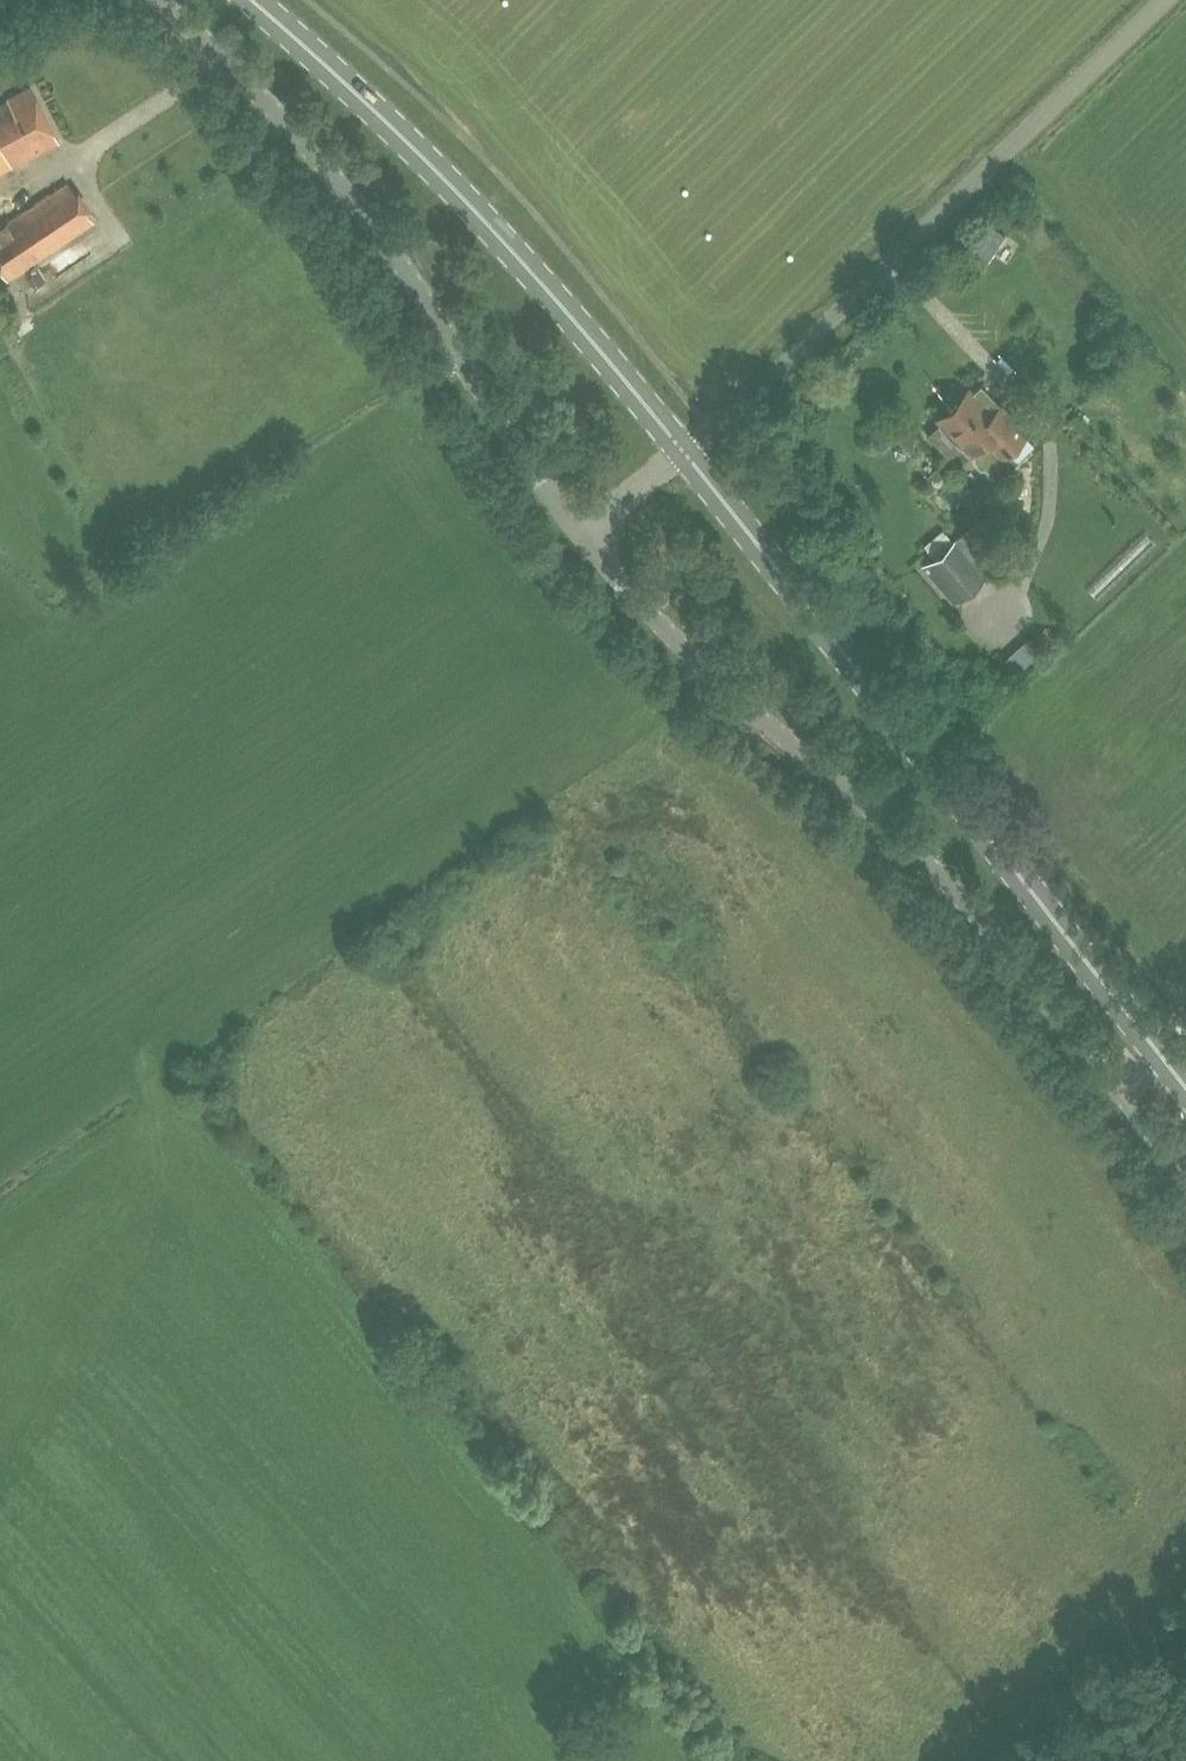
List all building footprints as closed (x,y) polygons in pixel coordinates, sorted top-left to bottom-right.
[(58,139),(29,86),(6,98),(7,100),(0,104),(0,171),(58,139)] [(93,220),(67,182),(0,227),(0,267),(7,278),(93,220)] [(991,256),(1010,263),(1016,243),(998,237),(991,256)] [(1002,455),(1026,432),(1000,405),(992,412),(969,388),(938,418),(971,453),(987,438),(1002,455)] [(872,437),(872,443),(876,449),(883,449),(888,445),(889,438),(884,433),(878,432),(872,437)] [(1012,553),(982,516),(922,564),(953,602),(1012,553)] [(1005,634),(1012,650),(1040,639),(1034,623),(1005,634)] [(1040,635),(1014,658),(1030,676),(1055,653),(1040,635)]
